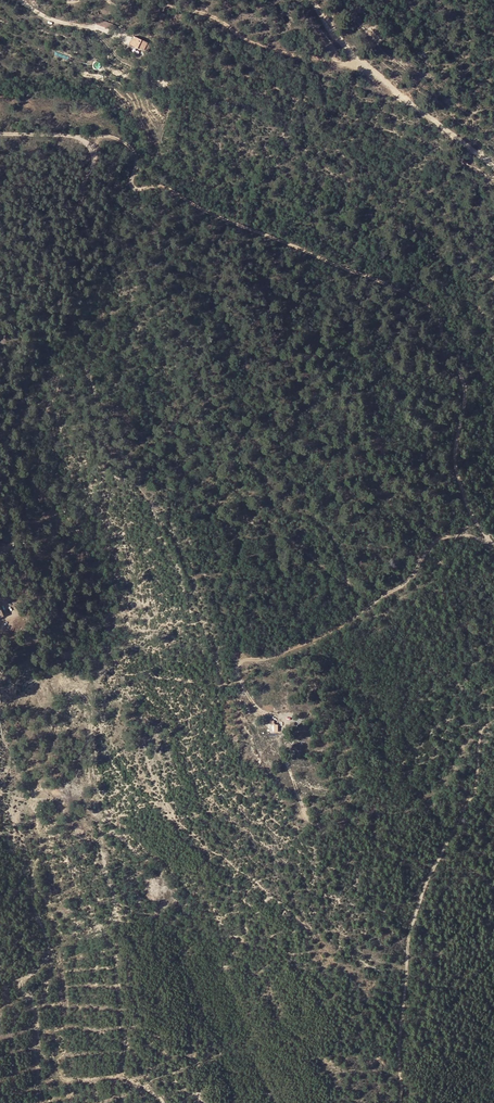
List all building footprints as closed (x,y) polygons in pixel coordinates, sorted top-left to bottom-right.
[(100,19),(97,25),(110,30),(113,24),(100,19)] [(141,40),(137,38),(132,46),(139,50),(140,48),(139,48),(141,45),(139,44),(141,40)] [(149,53),(152,46),(141,40),(139,44),(141,45),(139,48),(140,48),(149,53)] [(3,540),(10,542),(13,530),(7,528),(3,540)] [(28,626),(22,632),(25,635),(31,630),(28,626)]
